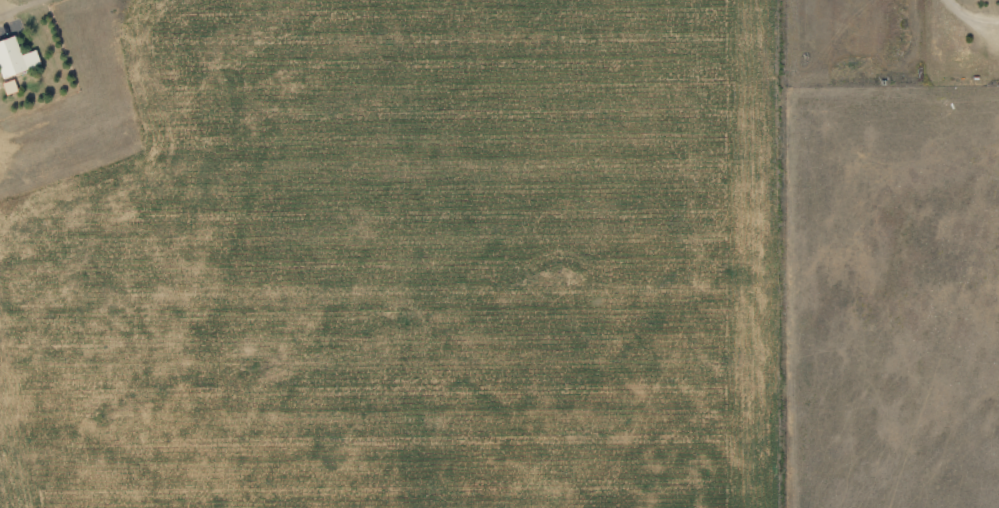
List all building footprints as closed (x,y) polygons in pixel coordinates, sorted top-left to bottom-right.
[(4,78),(43,64),(37,50),(23,55),(16,36),(0,41),(0,66),(4,78)]
